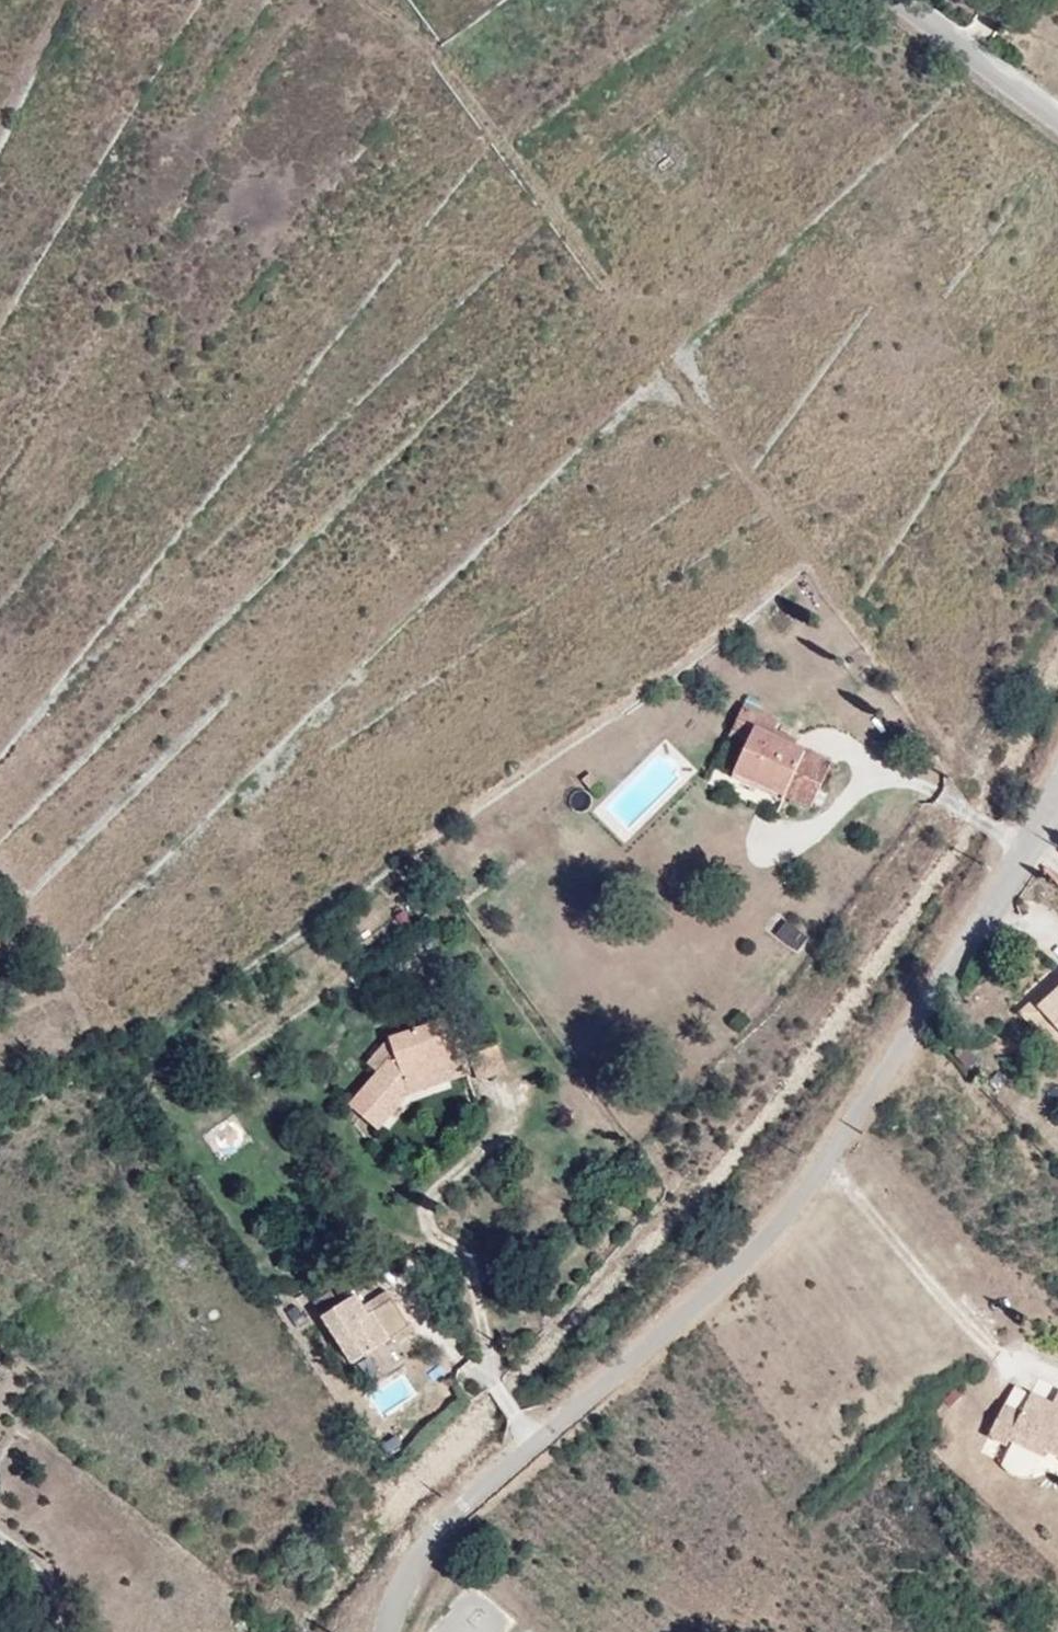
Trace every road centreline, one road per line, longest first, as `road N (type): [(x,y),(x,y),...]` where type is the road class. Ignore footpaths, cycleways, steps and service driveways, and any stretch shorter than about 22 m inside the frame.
road 1 (residential): [(390,1631),(391,1607),(425,1541),(750,1261),(911,1027),(1057,789)]
road 2 (residential): [(1057,125),(891,0)]

